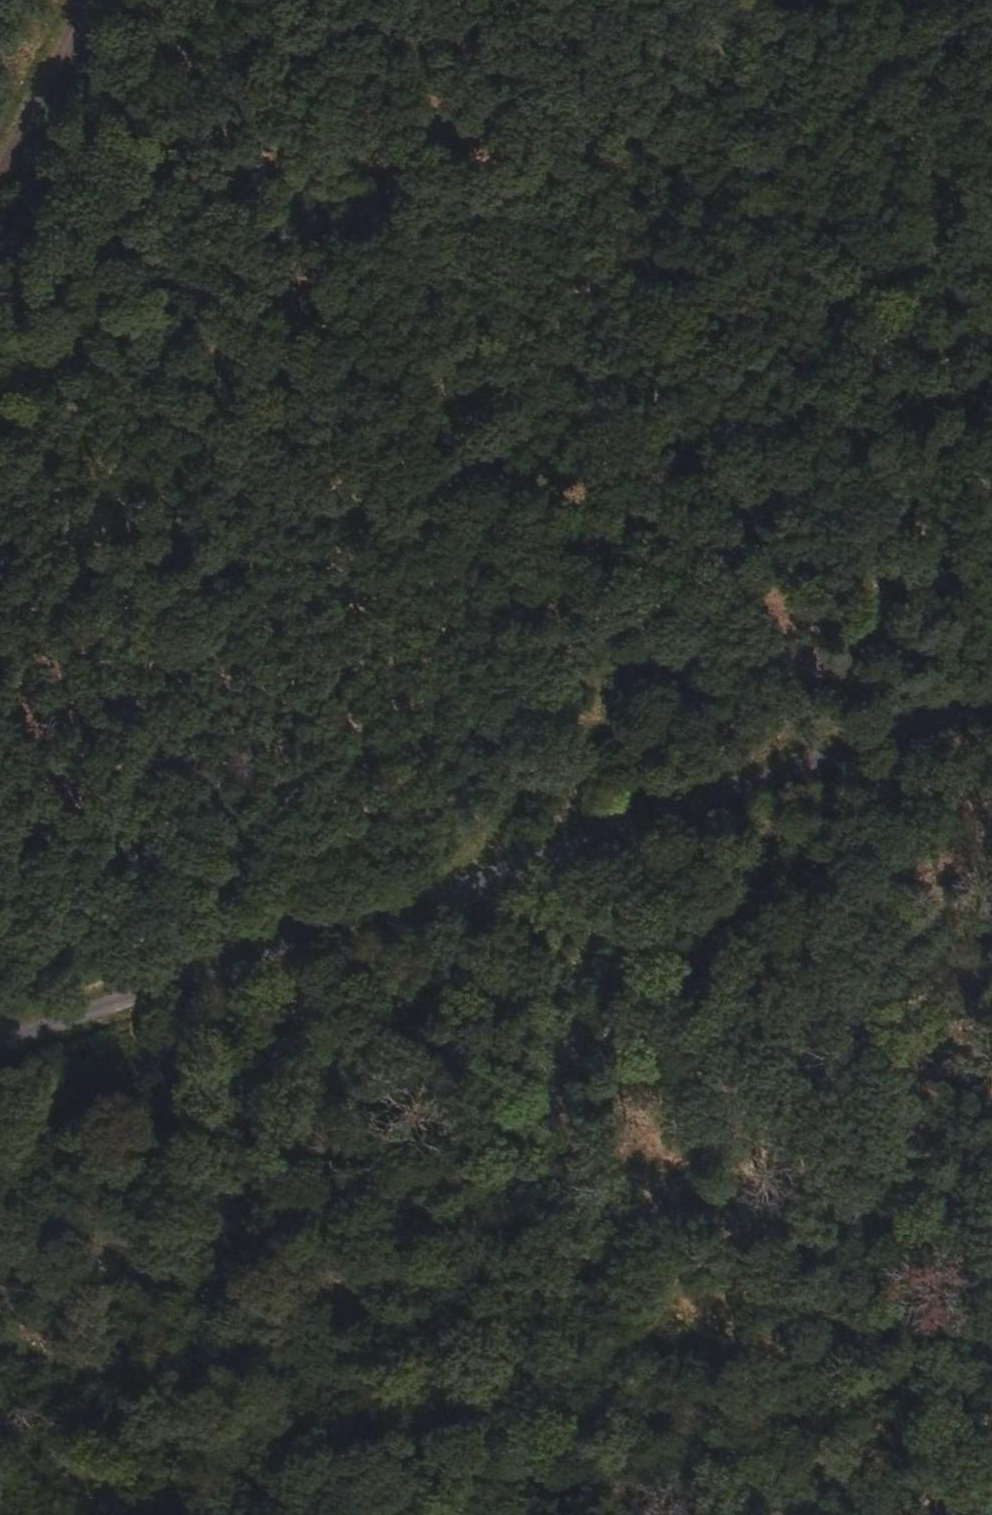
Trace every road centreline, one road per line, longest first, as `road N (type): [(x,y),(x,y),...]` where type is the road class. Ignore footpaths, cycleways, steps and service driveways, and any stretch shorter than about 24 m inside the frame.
road 1 (unclassified): [(0,1041),(991,699)]
road 2 (unclassified): [(0,161),(82,0)]

